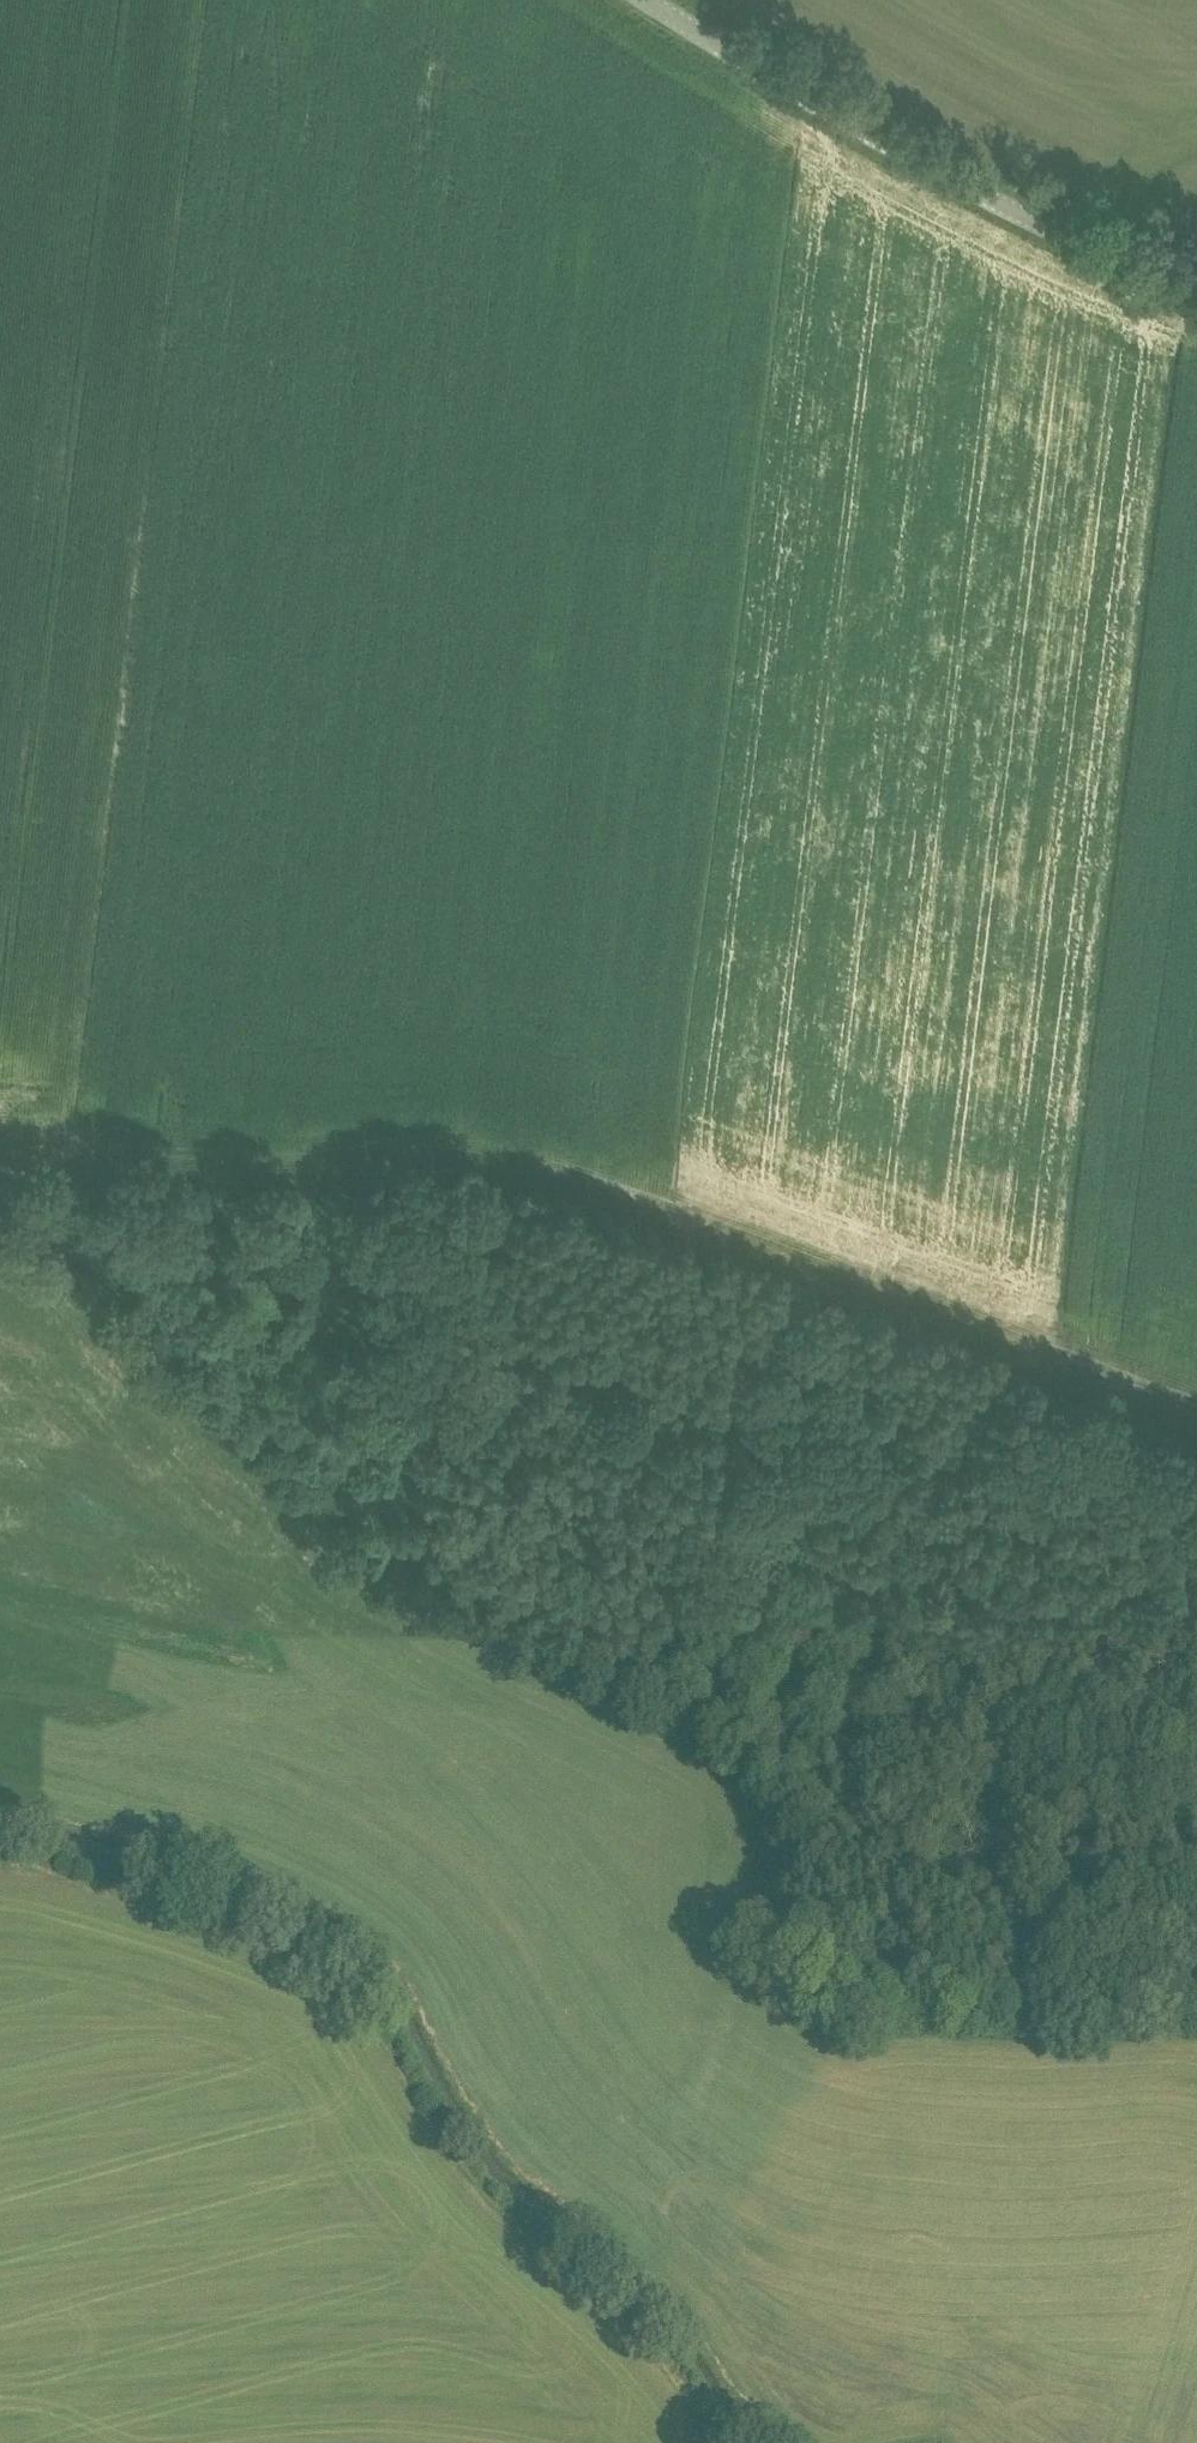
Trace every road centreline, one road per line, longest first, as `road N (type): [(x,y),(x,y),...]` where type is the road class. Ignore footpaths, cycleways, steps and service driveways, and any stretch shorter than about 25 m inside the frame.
road 1 (tertiary): [(1196,288),(952,180),(645,0)]

